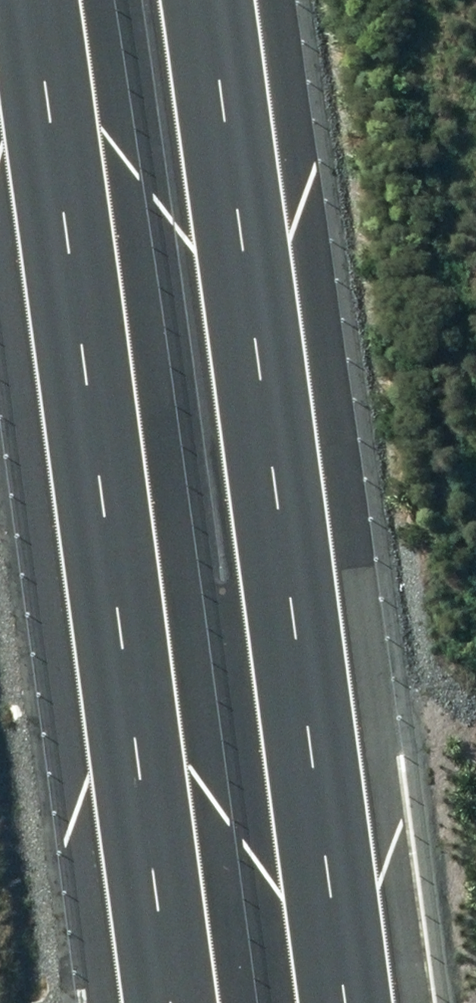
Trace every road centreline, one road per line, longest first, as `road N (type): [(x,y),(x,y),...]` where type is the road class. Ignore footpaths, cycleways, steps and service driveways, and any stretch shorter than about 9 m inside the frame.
road 1 (motorway): [(166,1002),(13,0)]
road 2 (motorway): [(216,0),(354,1002)]

